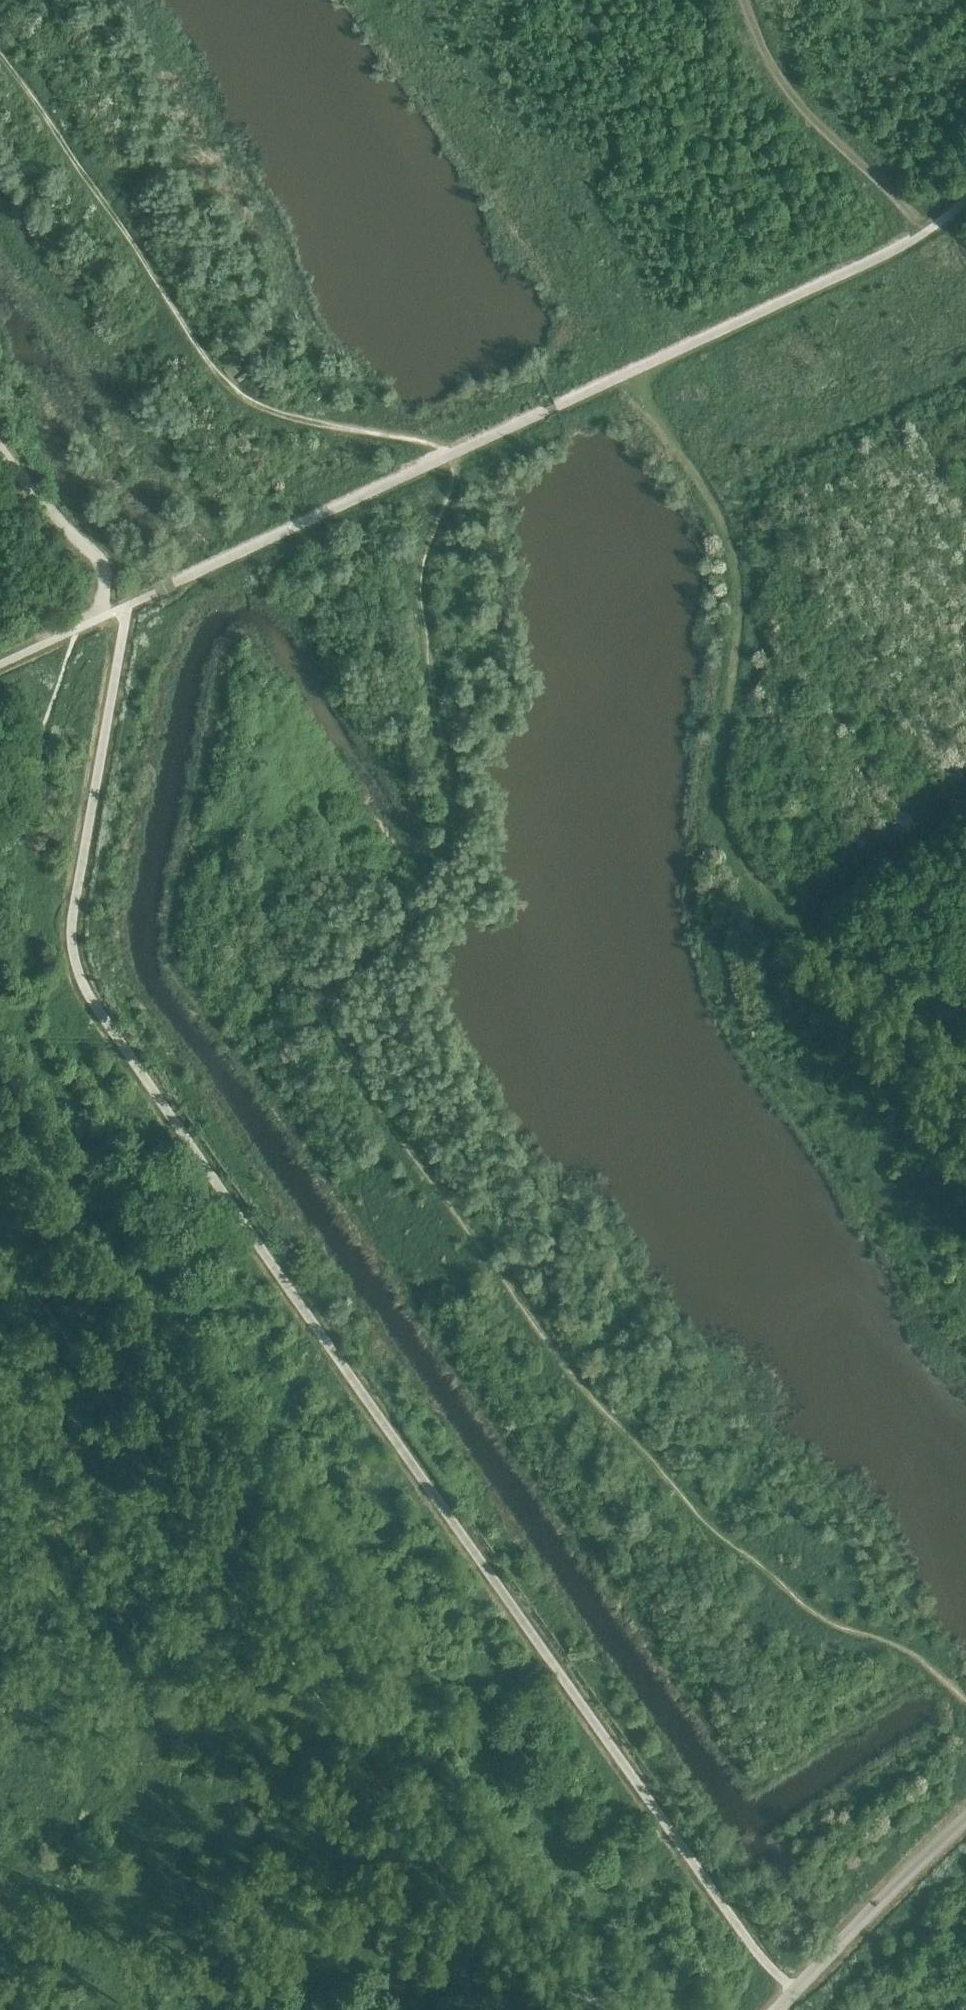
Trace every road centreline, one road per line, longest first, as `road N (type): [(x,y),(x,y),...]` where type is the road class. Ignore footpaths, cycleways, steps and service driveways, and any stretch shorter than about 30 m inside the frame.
road 1 (unclassified): [(777,2009),(965,1817)]

